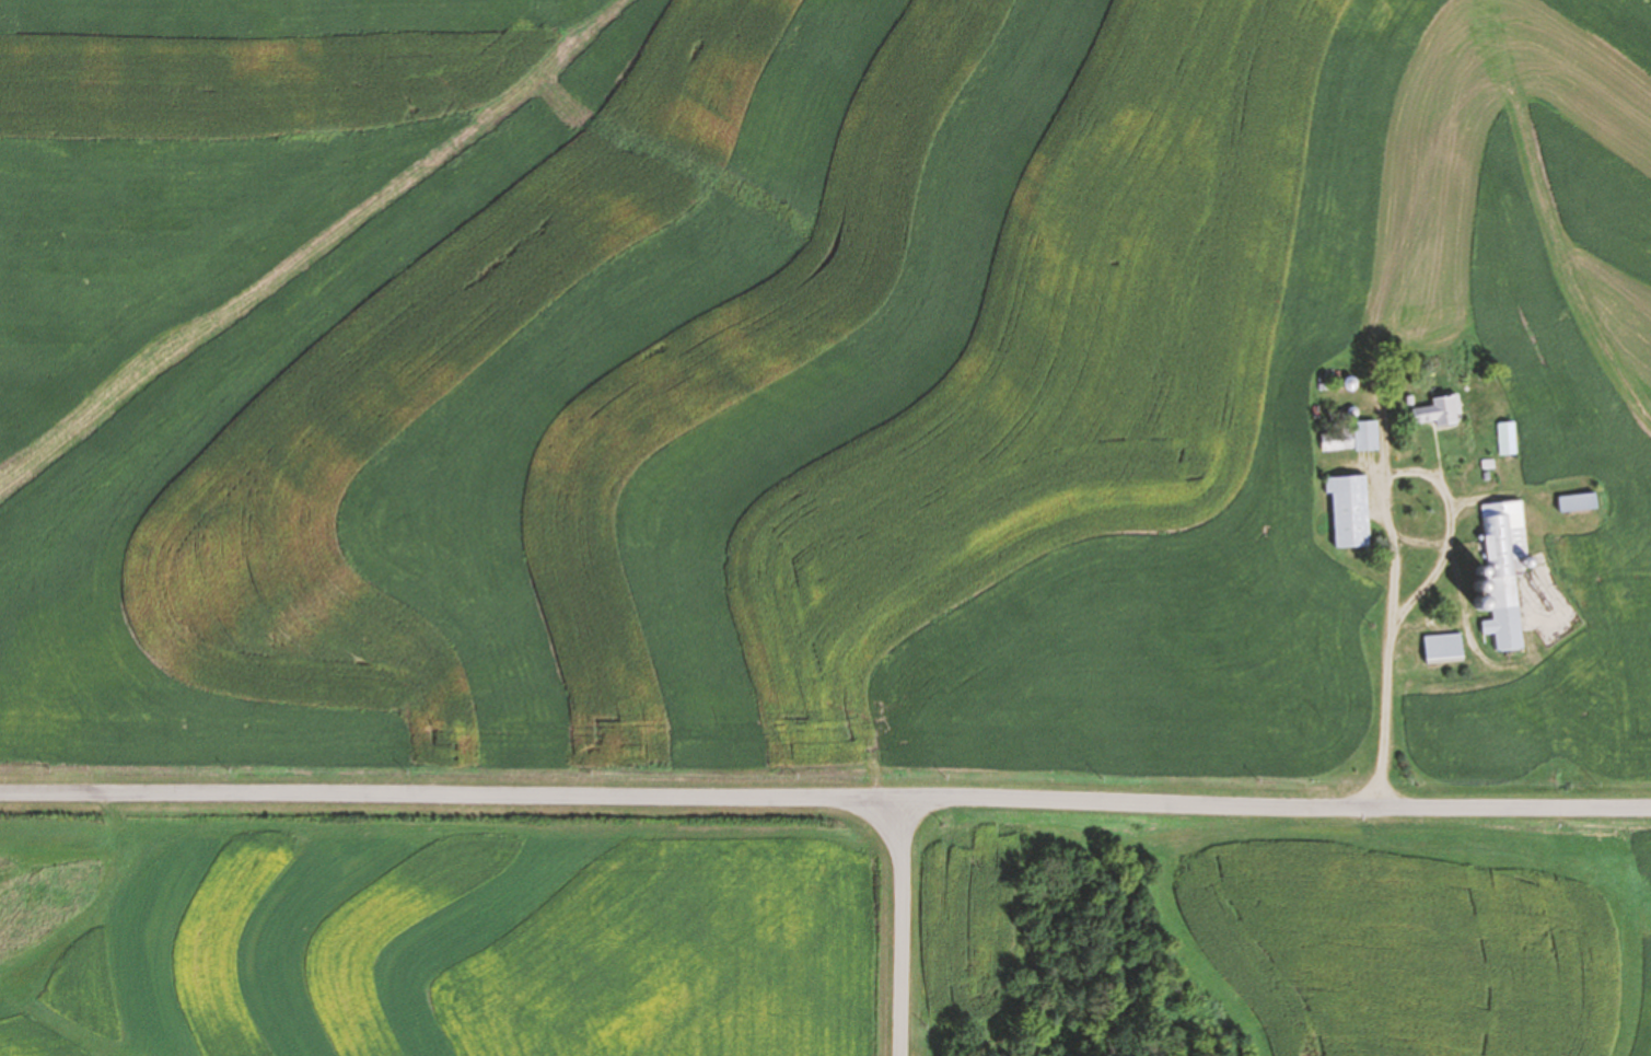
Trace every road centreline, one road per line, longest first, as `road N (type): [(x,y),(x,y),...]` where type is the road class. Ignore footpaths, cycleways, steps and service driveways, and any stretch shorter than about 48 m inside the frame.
road 1 (residential): [(0,789),(1650,808)]
road 2 (residential): [(902,1055),(906,794)]

